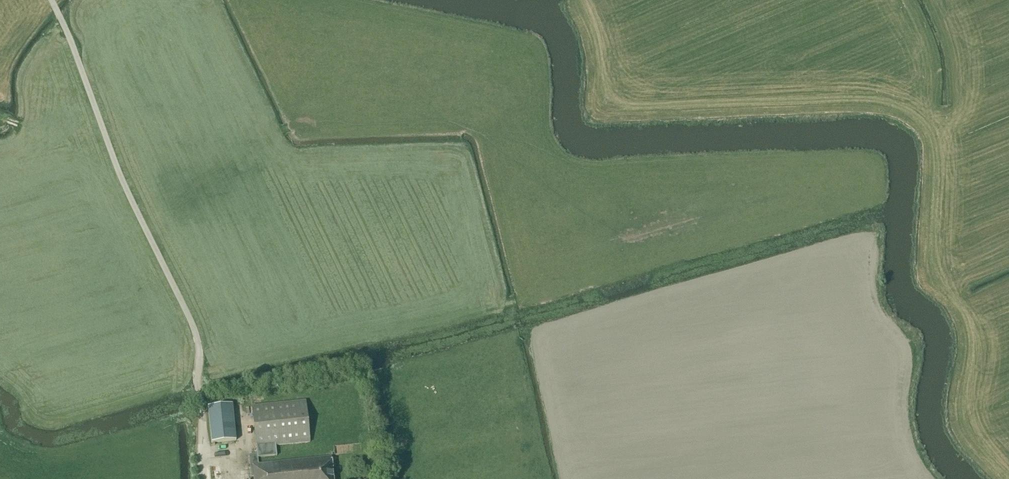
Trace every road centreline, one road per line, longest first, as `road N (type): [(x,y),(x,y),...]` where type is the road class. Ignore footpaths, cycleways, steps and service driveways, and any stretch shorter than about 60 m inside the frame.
road 1 (unclassified): [(202,478),(193,328),(134,210),(51,0)]

